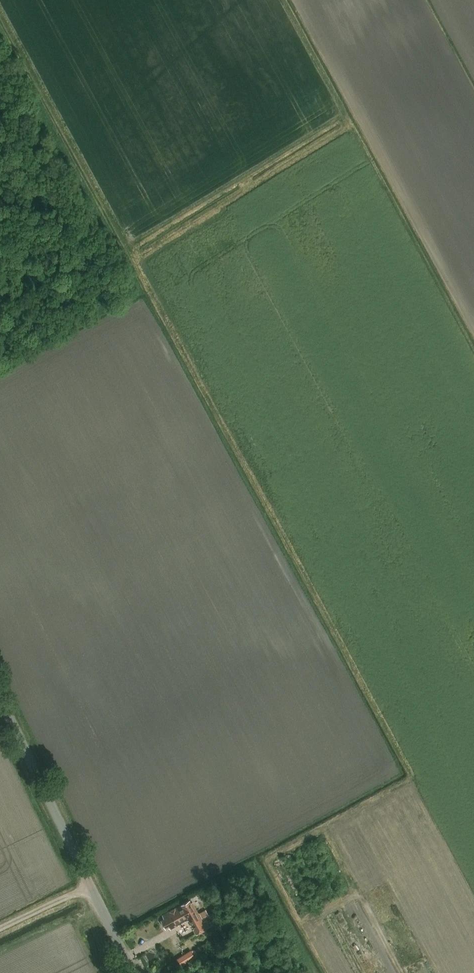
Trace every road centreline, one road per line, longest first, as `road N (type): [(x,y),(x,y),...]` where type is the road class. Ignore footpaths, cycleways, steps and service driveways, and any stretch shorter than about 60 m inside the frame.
road 1 (track): [(473,324),(299,0)]
road 2 (unclassified): [(131,972),(0,703)]

